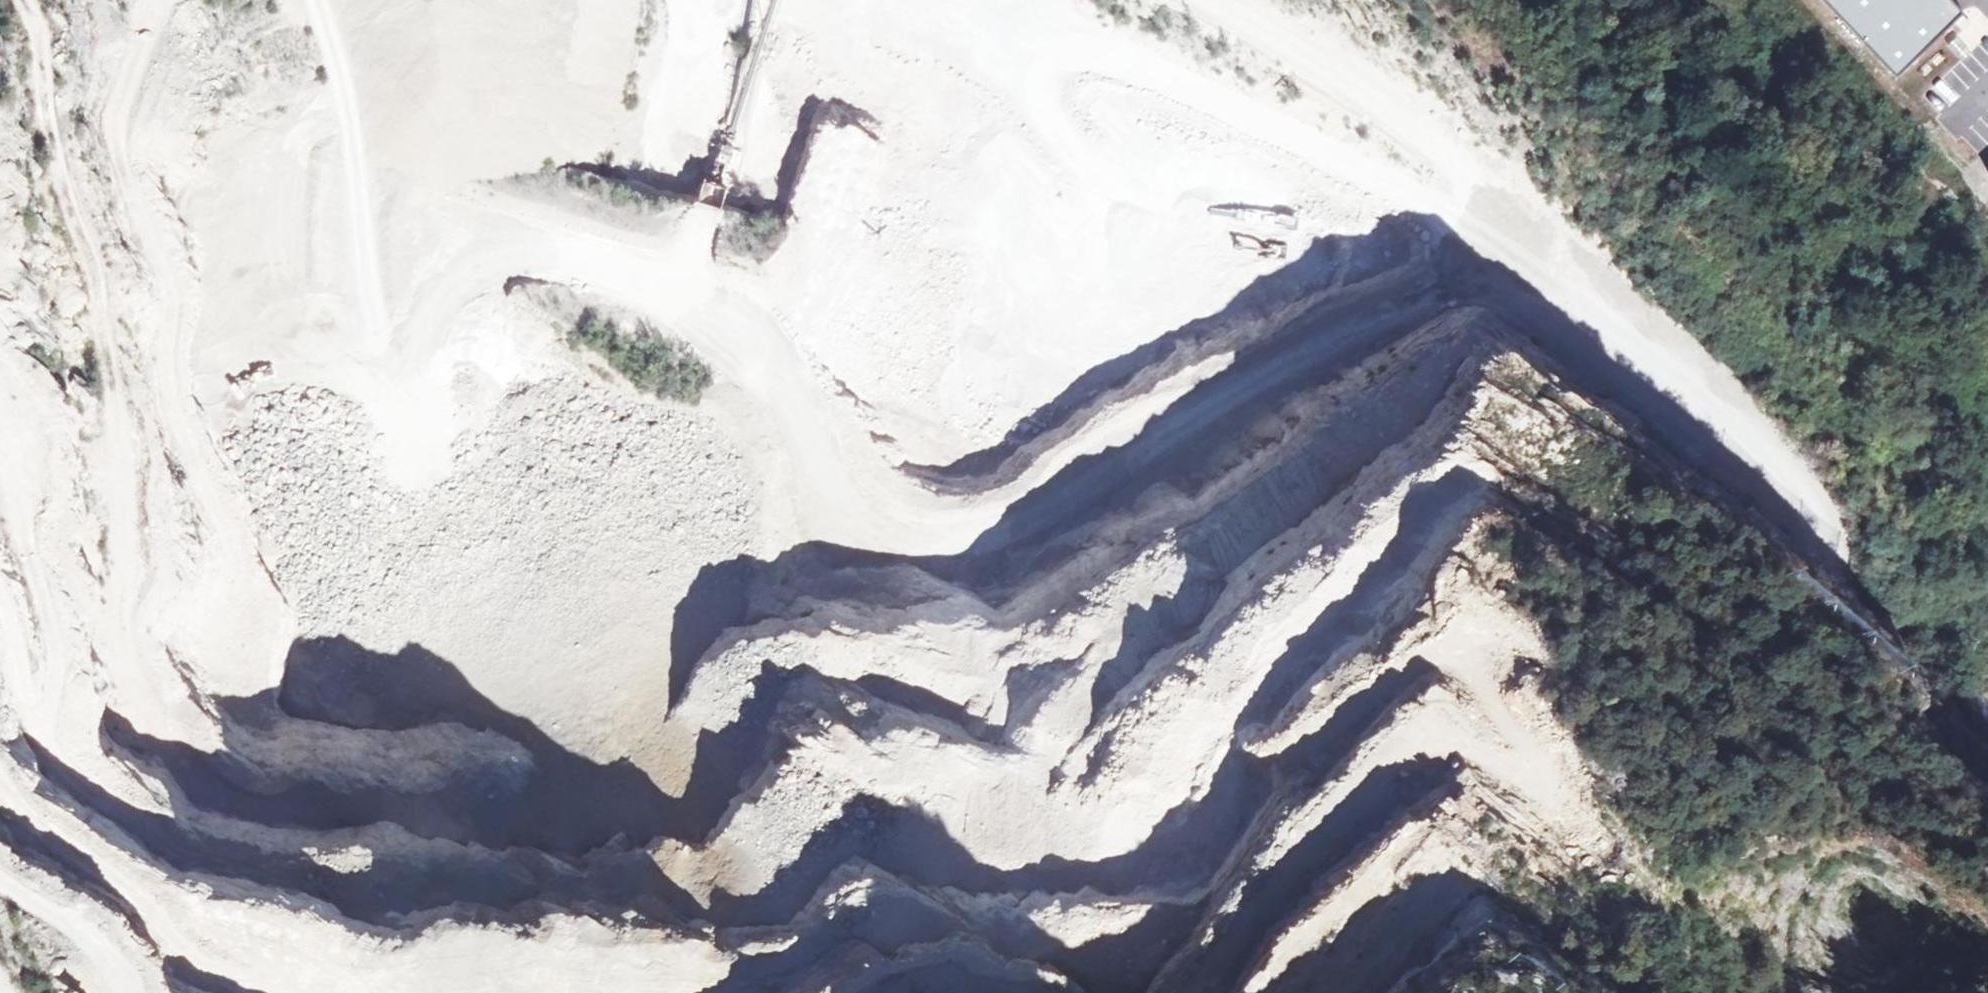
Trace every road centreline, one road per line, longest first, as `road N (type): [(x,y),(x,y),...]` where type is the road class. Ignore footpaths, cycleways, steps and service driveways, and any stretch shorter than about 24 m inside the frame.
road 1 (track): [(1211,0),(1384,102),(1483,175),(1668,350),(1815,533),(1825,623),(1875,745),(1987,841)]
road 2 (track): [(24,0),(39,33),(69,196),(106,263),(174,331),(185,324),(186,302),(136,187),(130,145),(150,76),(155,0)]
road 3 (track): [(0,614),(16,648),(46,674),(57,657),(45,598),(0,461)]

